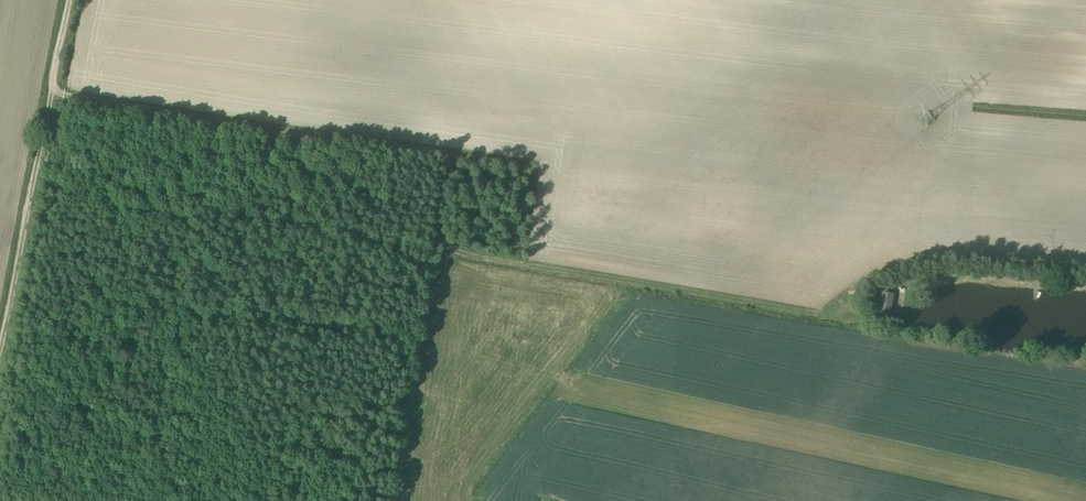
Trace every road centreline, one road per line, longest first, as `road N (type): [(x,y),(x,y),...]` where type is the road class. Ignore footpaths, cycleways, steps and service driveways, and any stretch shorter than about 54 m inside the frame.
road 1 (track): [(51,94),(435,152),(448,163),(435,228),(455,253),(815,315)]
road 2 (track): [(70,0),(0,358)]

